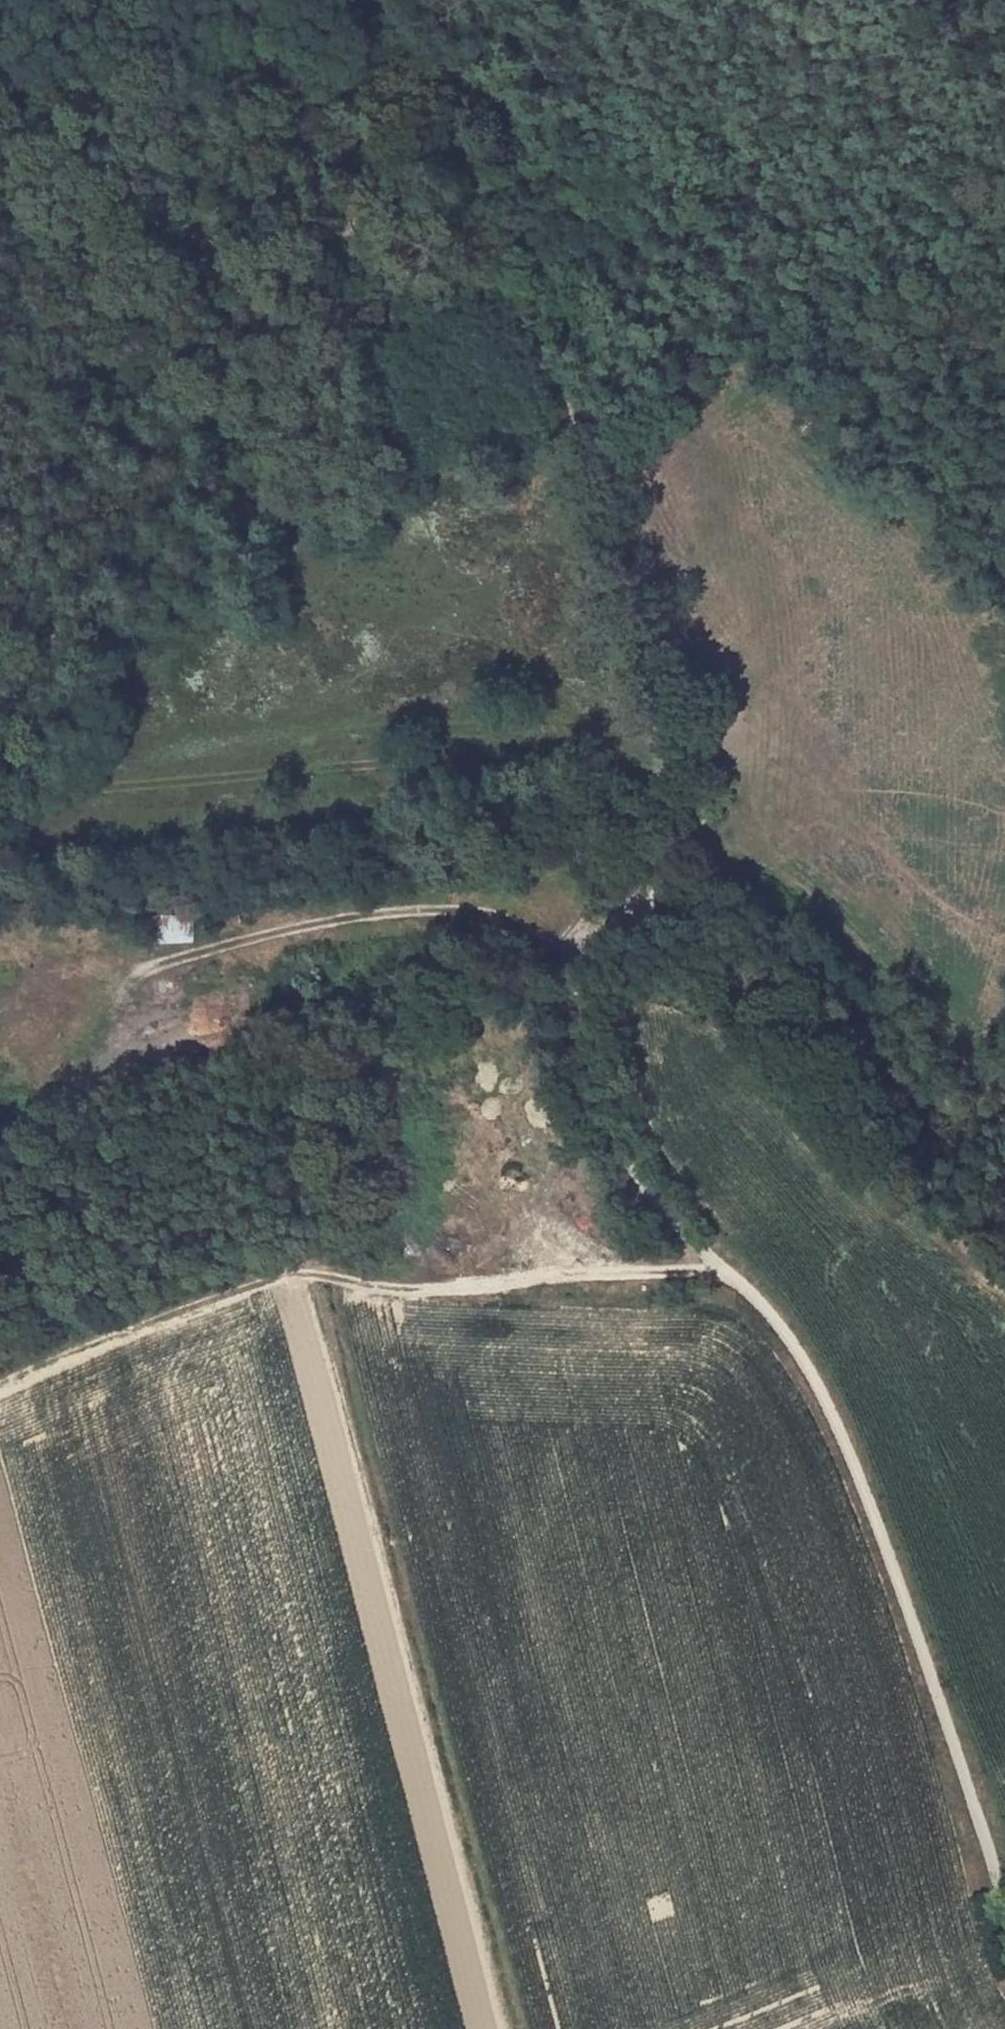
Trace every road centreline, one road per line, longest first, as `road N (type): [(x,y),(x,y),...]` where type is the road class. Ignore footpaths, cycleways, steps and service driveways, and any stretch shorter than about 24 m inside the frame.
road 1 (unclassified): [(1004,1910),(871,1511),(820,1396),(773,1317),(704,1254),(551,1082),(555,1012),(598,945),(658,879)]
road 2 (track): [(721,1271),(515,1291),(281,1277),(159,1316),(0,1385)]

